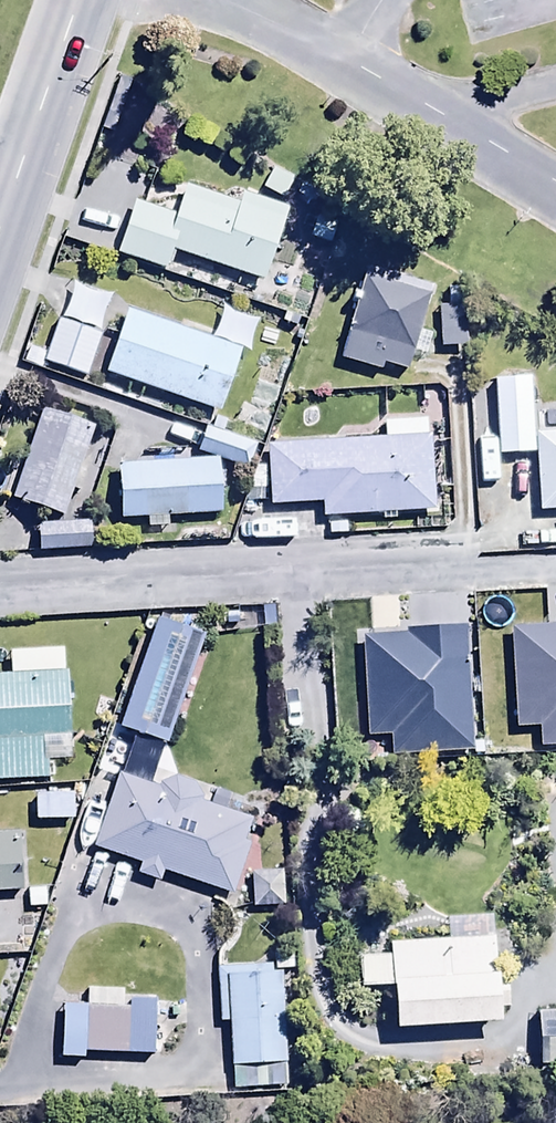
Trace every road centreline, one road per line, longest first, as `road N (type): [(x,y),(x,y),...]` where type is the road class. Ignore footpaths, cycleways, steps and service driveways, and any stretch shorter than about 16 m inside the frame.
road 1 (tertiary): [(79,0),(0,227)]

